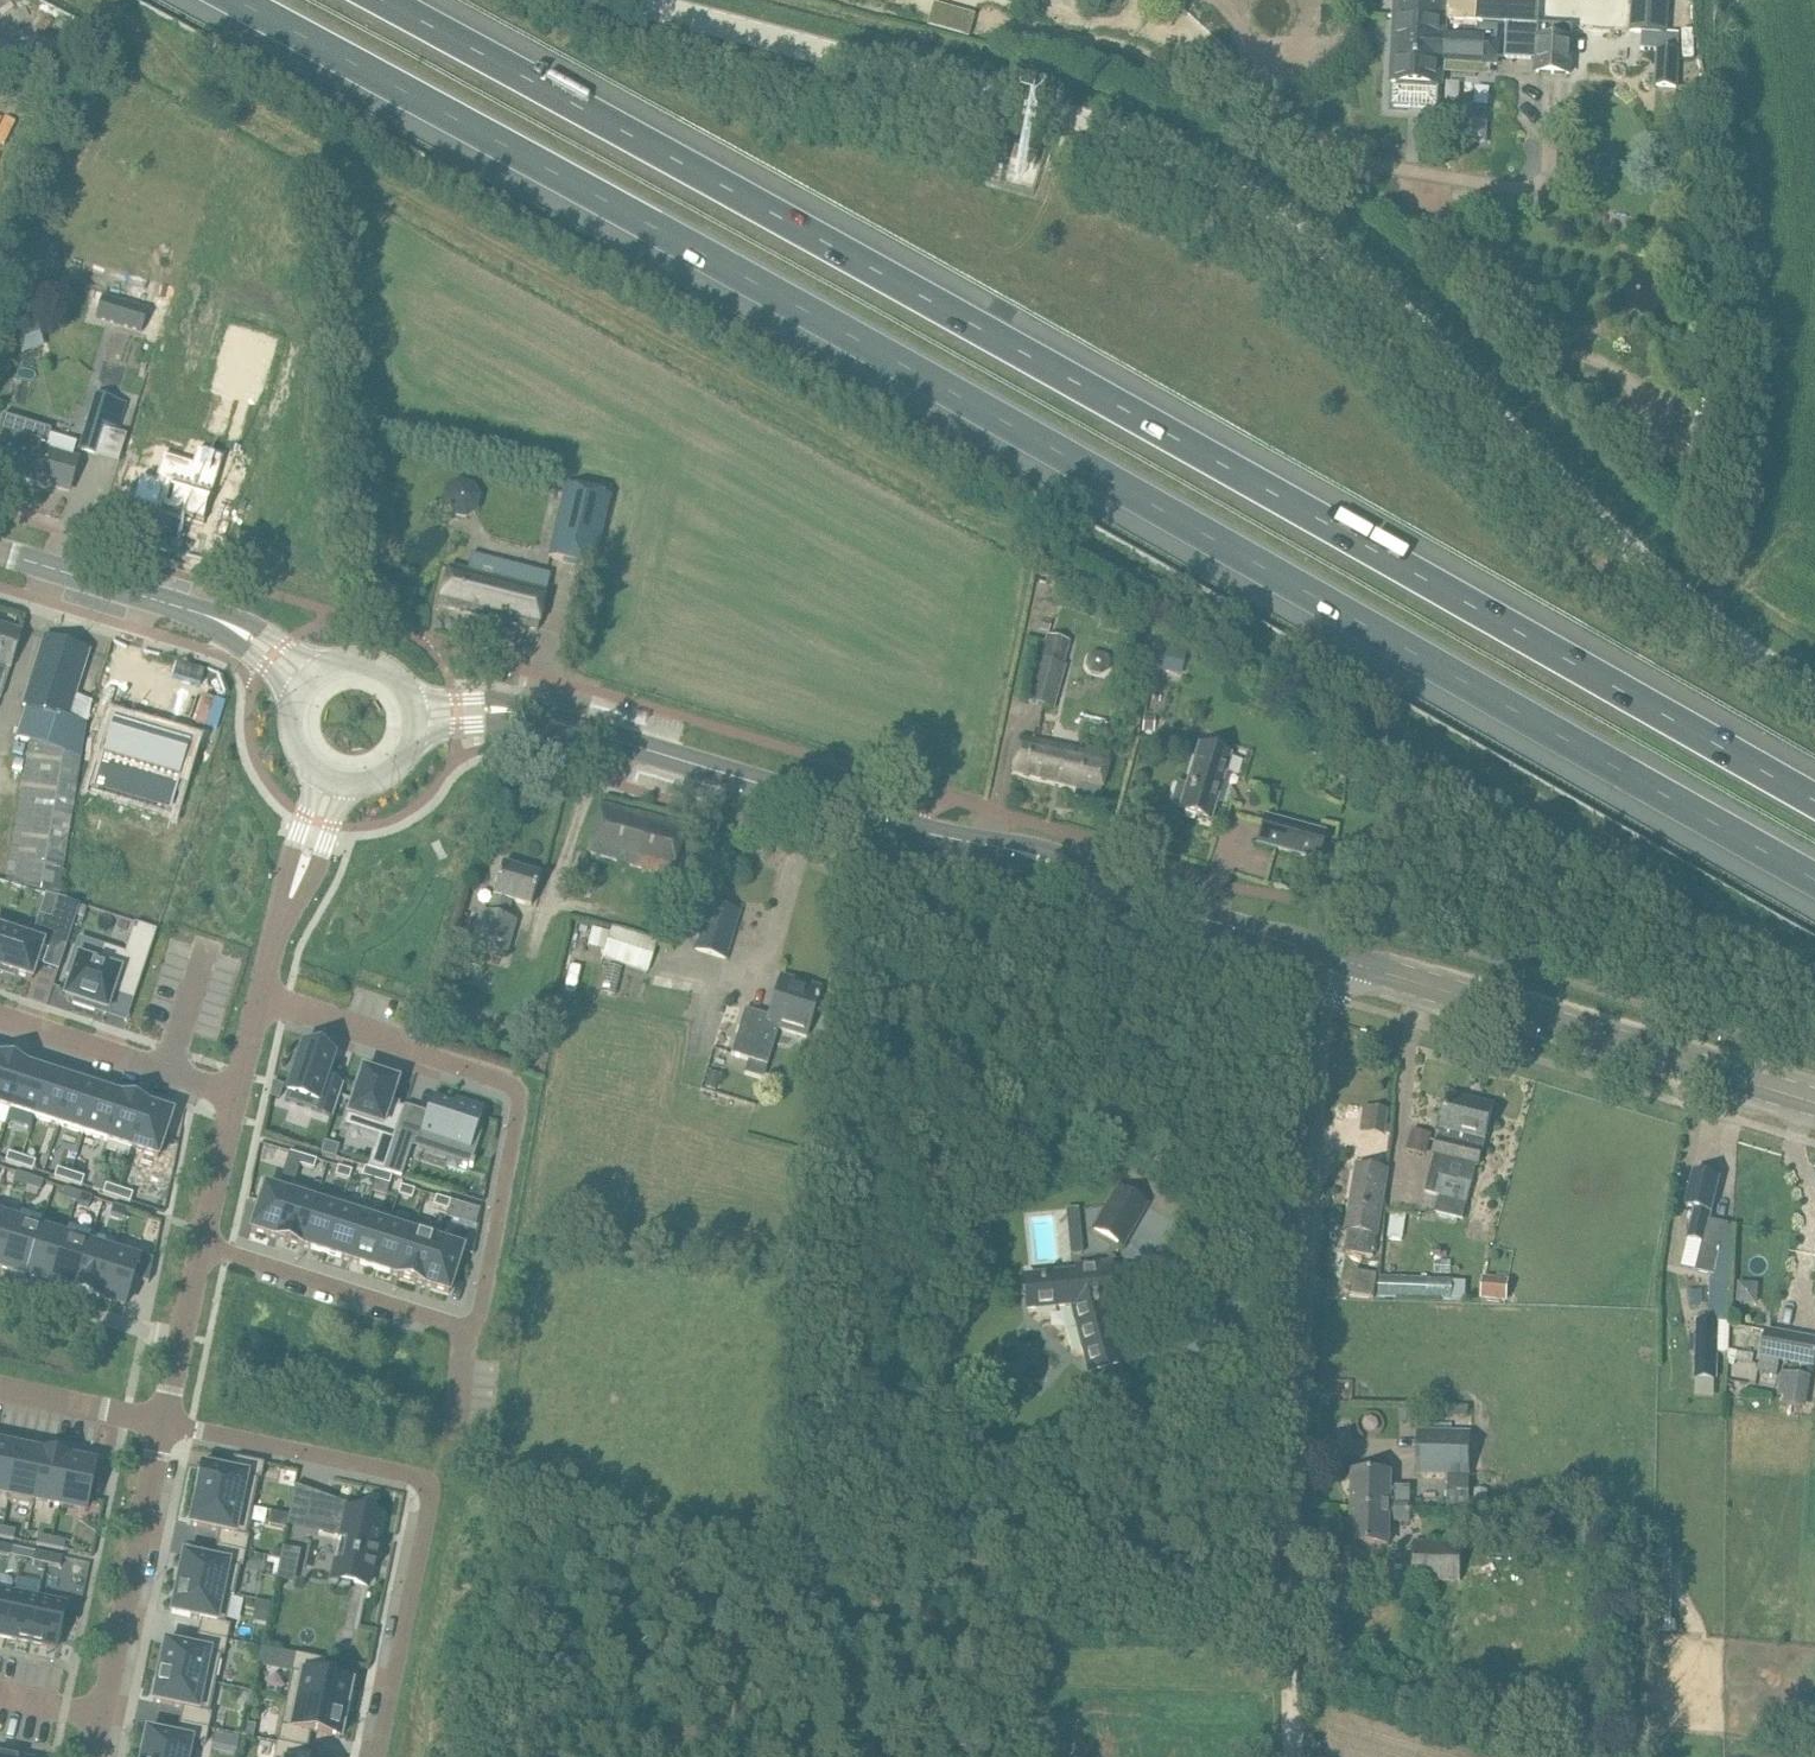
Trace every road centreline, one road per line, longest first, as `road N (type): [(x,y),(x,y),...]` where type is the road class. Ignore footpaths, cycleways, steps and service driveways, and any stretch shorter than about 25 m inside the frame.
road 1 (motorway): [(234,0),(838,329),(1814,881)]
road 2 (motorway): [(1814,799),(873,266),(380,0)]
road 3 (unclassified): [(1814,692),(1734,638),(1602,528),(1346,264),(1231,185),(1148,144),(1063,117),(616,0)]
road 4 (unclassified): [(1301,1756),(1292,1711),(1292,1575),(1306,1003),(1335,956)]
road 5 (residential): [(204,1249),(462,1323),(478,1320),(517,1110),(512,1094),(501,1082),(264,999)]
road 6 (residential): [(374,1756),(425,1490),(163,1425)]
road 7 (tertiary): [(998,847),(574,725),(507,717)]
road 8 (tertiary): [(1335,956),(1814,1100)]
road 9 (residential): [(102,1717),(163,1425)]
road 10 (residential): [(241,1097),(0,1022)]
road 11 (tertiary): [(212,620),(0,552)]
road 12 (residential): [(163,1425),(204,1249)]
road 13 (tertiary): [(998,847),(1113,907),(1160,907)]
road 14 (tertiary): [(1160,907),(1080,862),(998,847)]
road 15 (residential): [(0,1391),(163,1425)]
road 16 (residential): [(317,765),(283,884),(285,921)]
road 17 (residential): [(285,921),(325,859),(350,779)]
road 18 (residential): [(204,1249),(241,1097)]
road 19 (tertiary): [(328,673),(287,638),(212,620)]
road 20 (tertiary): [(212,620),(269,659),(304,698)]

